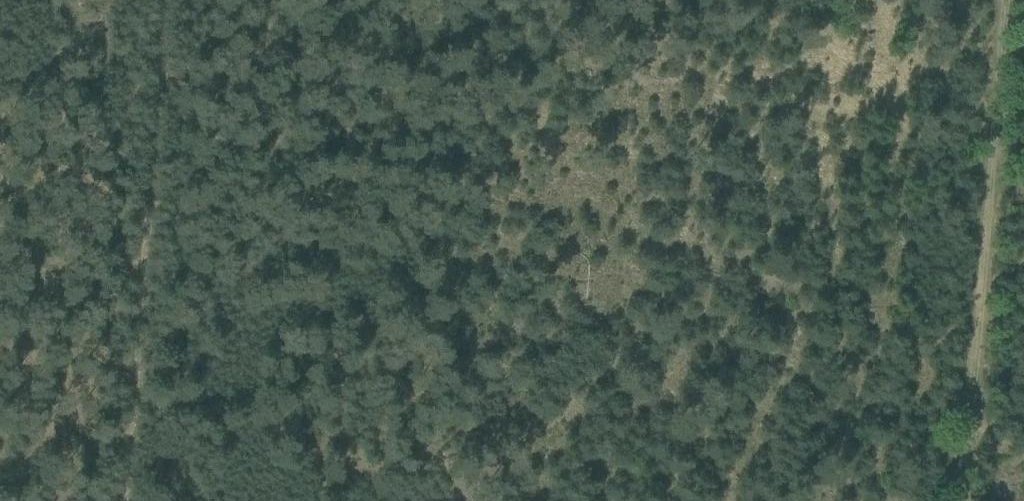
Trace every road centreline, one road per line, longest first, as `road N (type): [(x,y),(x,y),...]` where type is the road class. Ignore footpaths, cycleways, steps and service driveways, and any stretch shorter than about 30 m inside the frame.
road 1 (track): [(1002,0),(950,500)]
road 2 (track): [(121,500),(163,0)]

